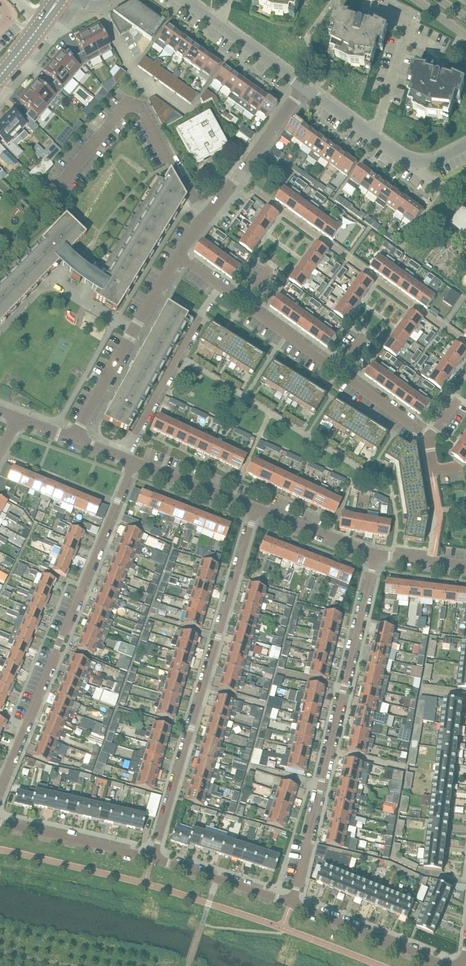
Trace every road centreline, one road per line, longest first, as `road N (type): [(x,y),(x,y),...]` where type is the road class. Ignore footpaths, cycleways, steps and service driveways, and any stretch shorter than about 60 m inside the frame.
road 1 (residential): [(153,858),(256,508)]
road 2 (residential): [(293,902),(374,553)]
road 3 (residential): [(0,788),(134,461)]
road 4 (residential): [(74,439),(178,255)]
road 5 (residential): [(178,255),(304,87)]
road 6 (residential): [(465,144),(440,159),(405,159),(304,87)]
road 7 (unclassified): [(451,965),(293,902)]
road 8 (unclassified): [(153,858),(0,822)]
road 9 (residential): [(304,87),(182,0)]
road 10 (unclassified): [(293,902),(153,858)]
road 11 (residential): [(134,461),(256,508)]
road 12 (residential): [(256,508),(374,553)]

